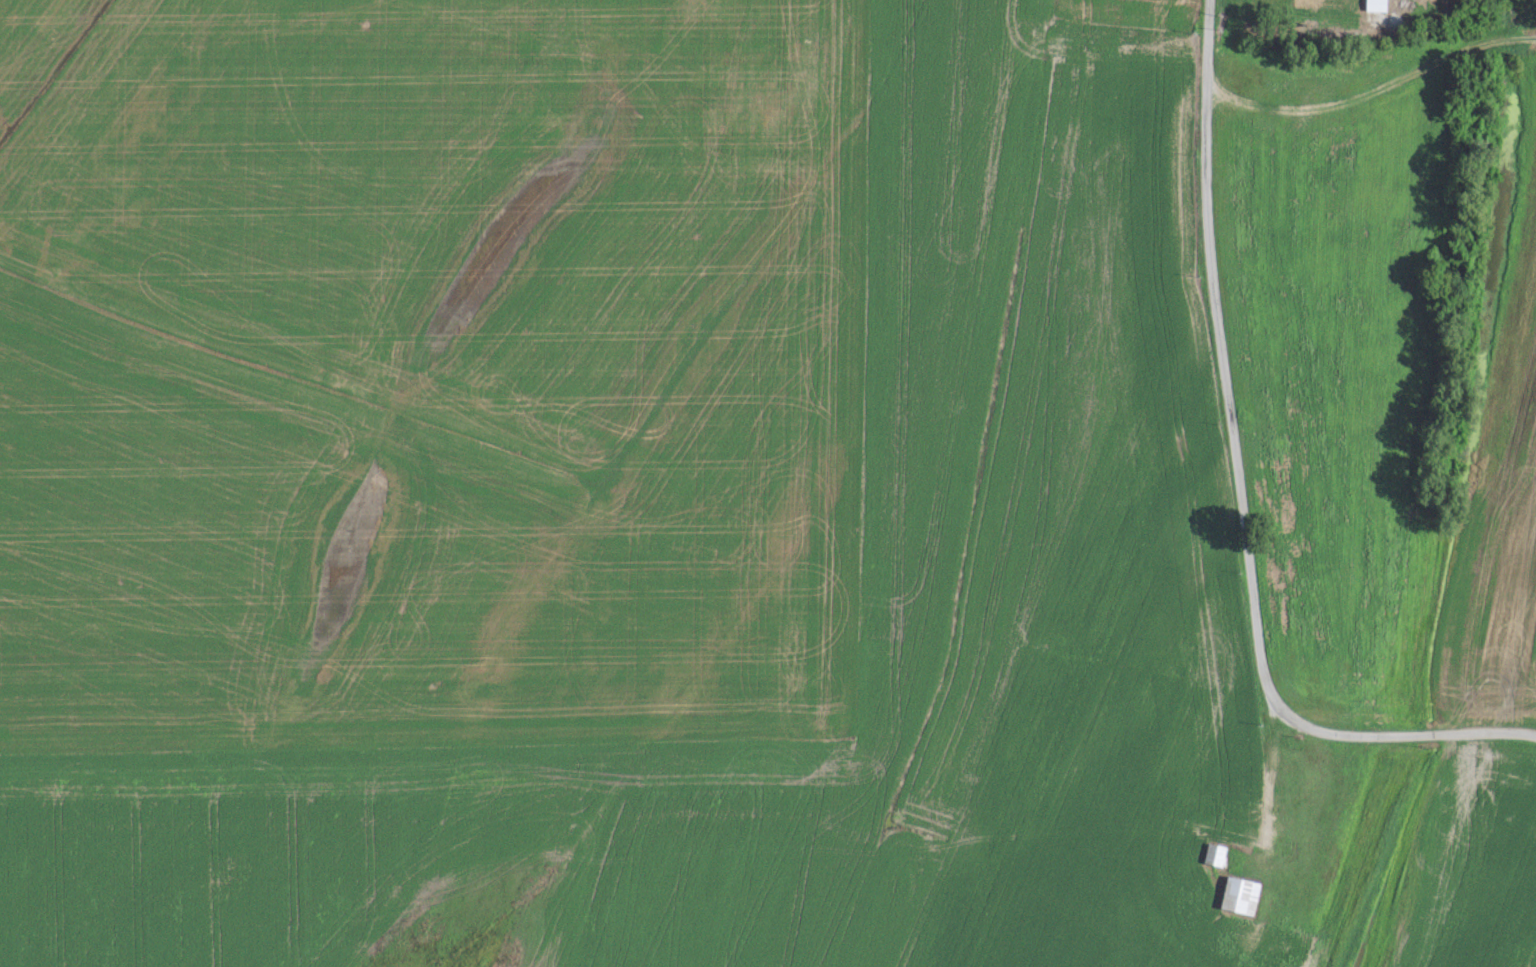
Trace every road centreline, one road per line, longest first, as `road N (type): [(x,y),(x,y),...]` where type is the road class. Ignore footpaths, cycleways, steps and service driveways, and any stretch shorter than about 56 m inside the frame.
road 1 (residential): [(1206,0),(1207,239),(1263,678),(1291,716),(1331,732),(1535,736)]

